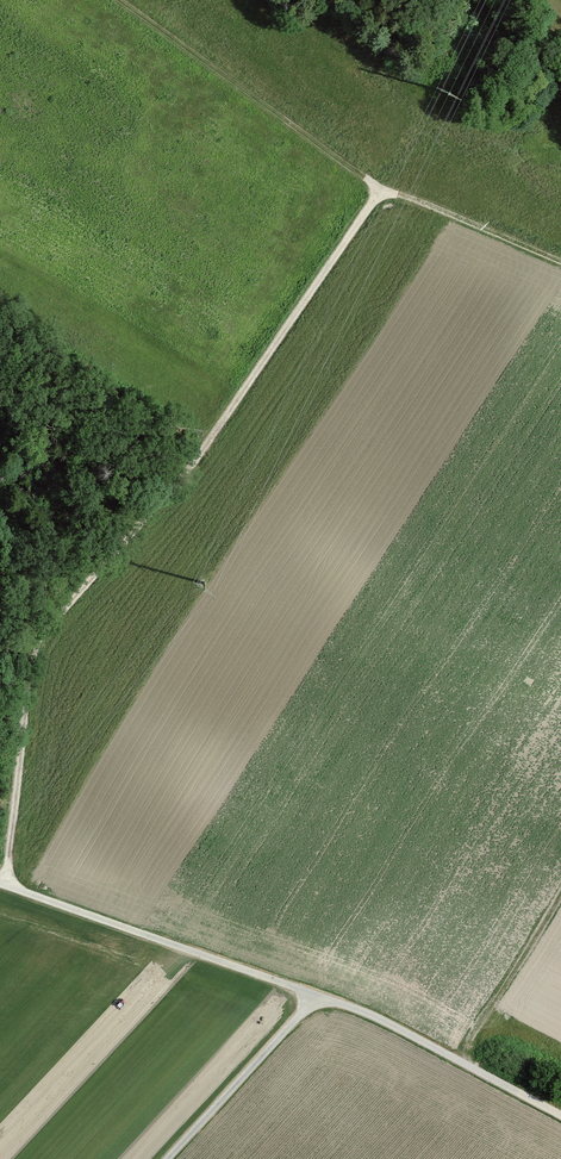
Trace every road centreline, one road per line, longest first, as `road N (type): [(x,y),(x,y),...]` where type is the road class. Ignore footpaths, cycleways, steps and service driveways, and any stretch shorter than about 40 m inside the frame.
road 1 (track): [(381,189),(200,450),(46,634),(34,664),(6,884)]
road 2 (track): [(560,1116),(425,1039),(320,994),(164,1158)]
road 3 (track): [(320,994),(0,882)]
road 4 (track): [(381,189),(121,0)]
road 5 (track): [(381,189),(560,264)]

